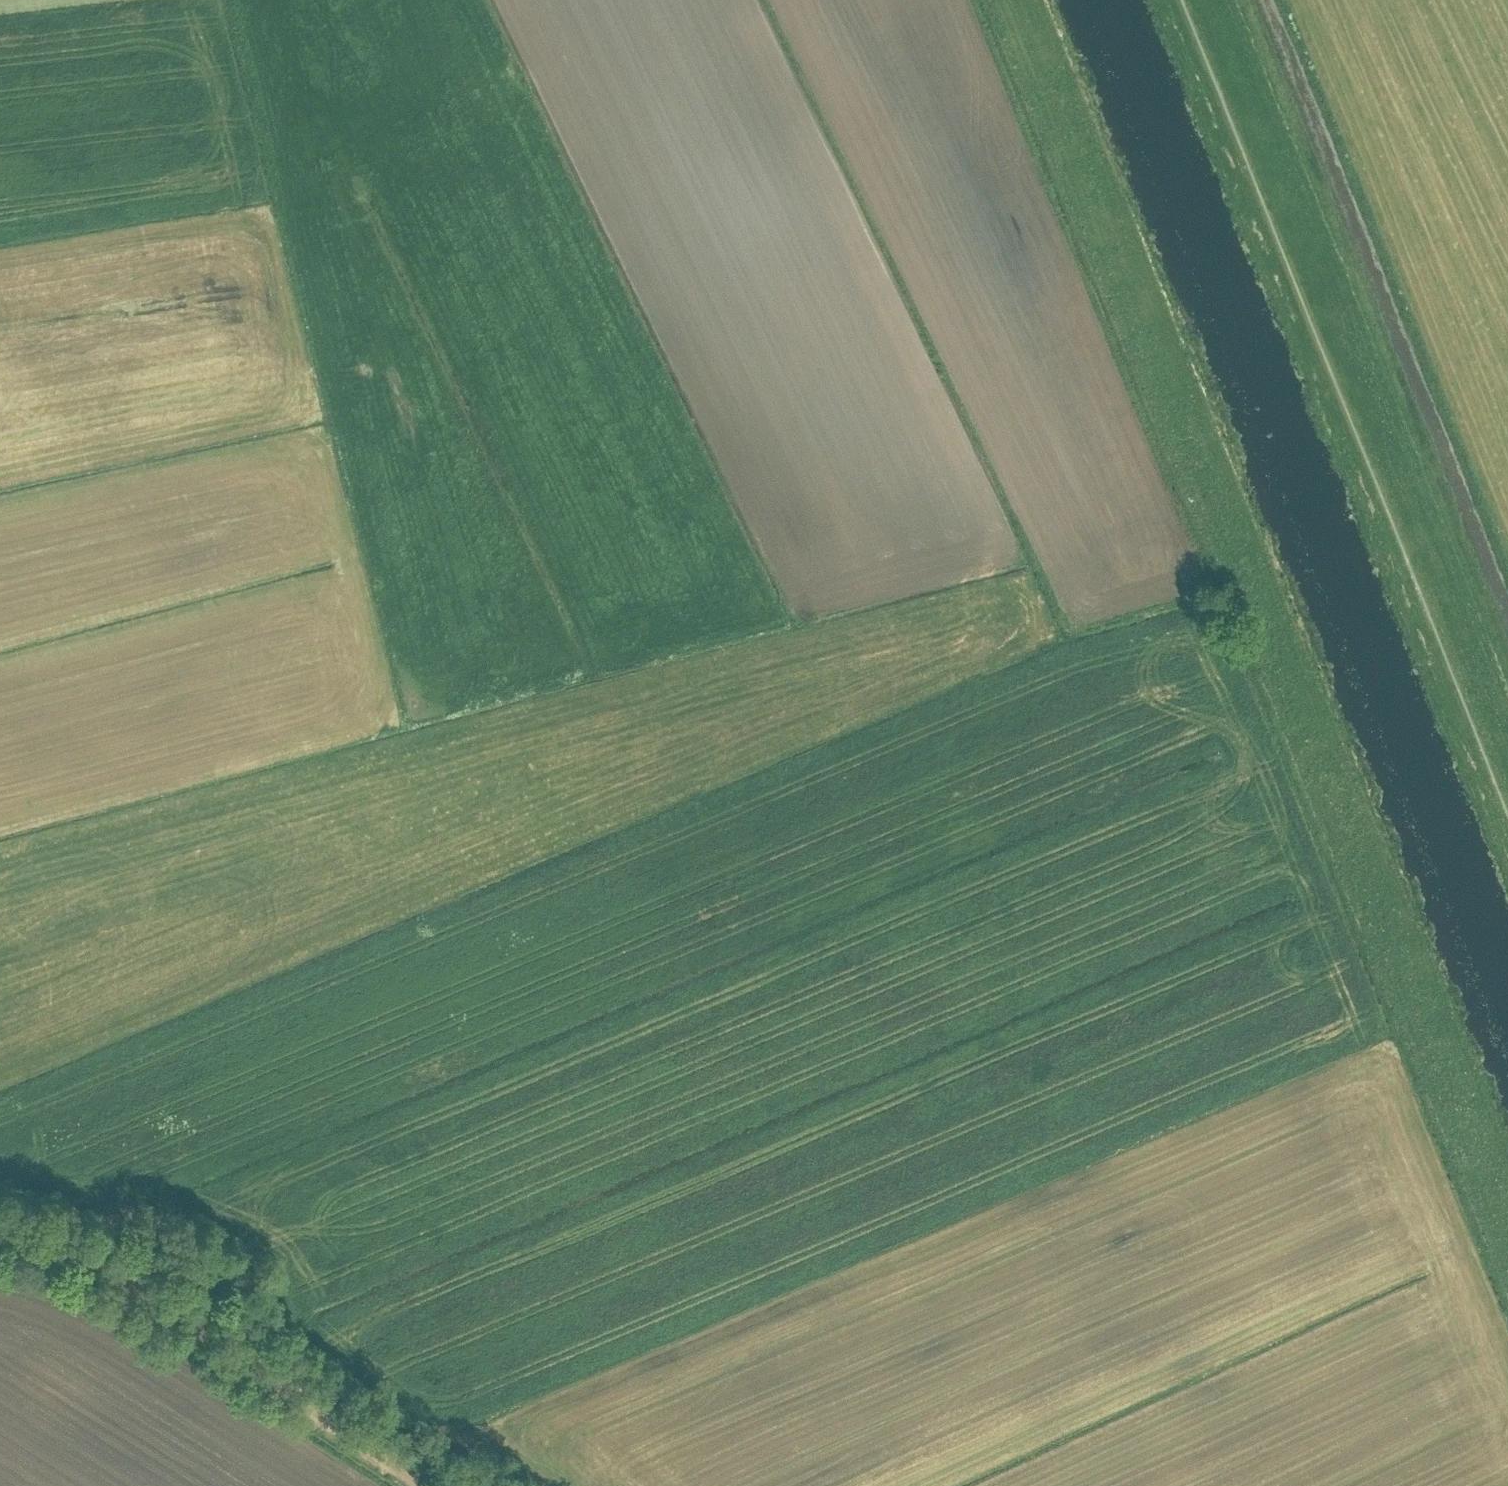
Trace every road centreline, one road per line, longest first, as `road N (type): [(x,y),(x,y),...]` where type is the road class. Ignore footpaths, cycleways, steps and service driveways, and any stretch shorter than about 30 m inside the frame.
road 1 (track): [(0,1230),(71,1254),(148,1295),(430,1485)]

